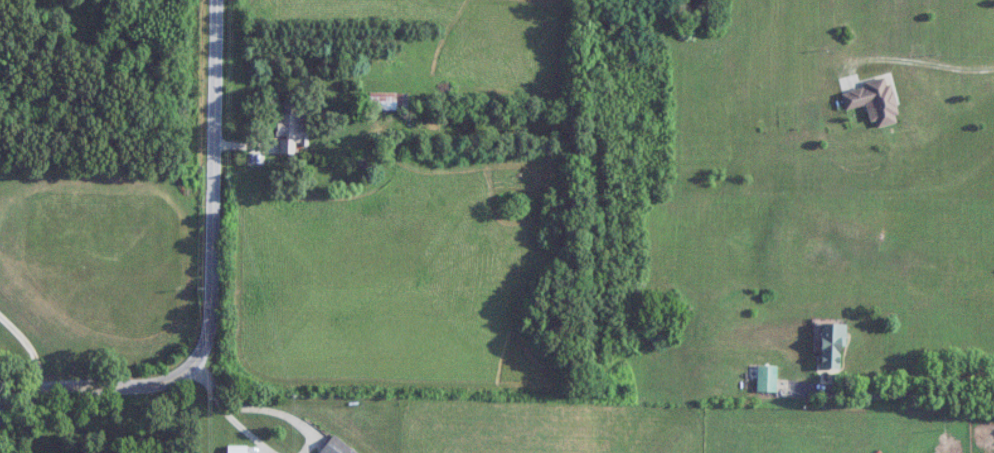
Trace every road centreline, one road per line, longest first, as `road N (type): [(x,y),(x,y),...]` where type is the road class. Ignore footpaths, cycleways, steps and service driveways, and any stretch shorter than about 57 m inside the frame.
road 1 (residential): [(218,0),(209,353),(193,367),(137,380),(46,374),(0,402)]

